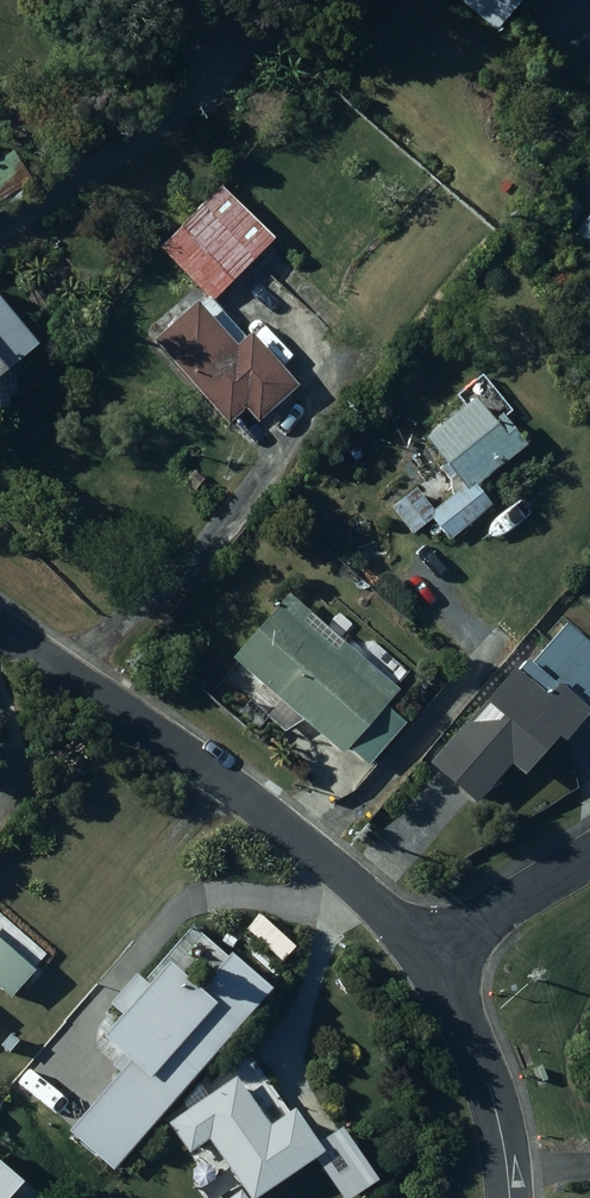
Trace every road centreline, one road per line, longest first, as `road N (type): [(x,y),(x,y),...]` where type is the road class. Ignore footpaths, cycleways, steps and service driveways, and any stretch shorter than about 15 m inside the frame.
road 1 (residential): [(431,967),(397,925),(256,806),(0,624)]
road 2 (residential): [(510,1197),(488,1086),(461,1015),(431,967)]
road 3 (residential): [(431,967),(511,901),(589,855)]

